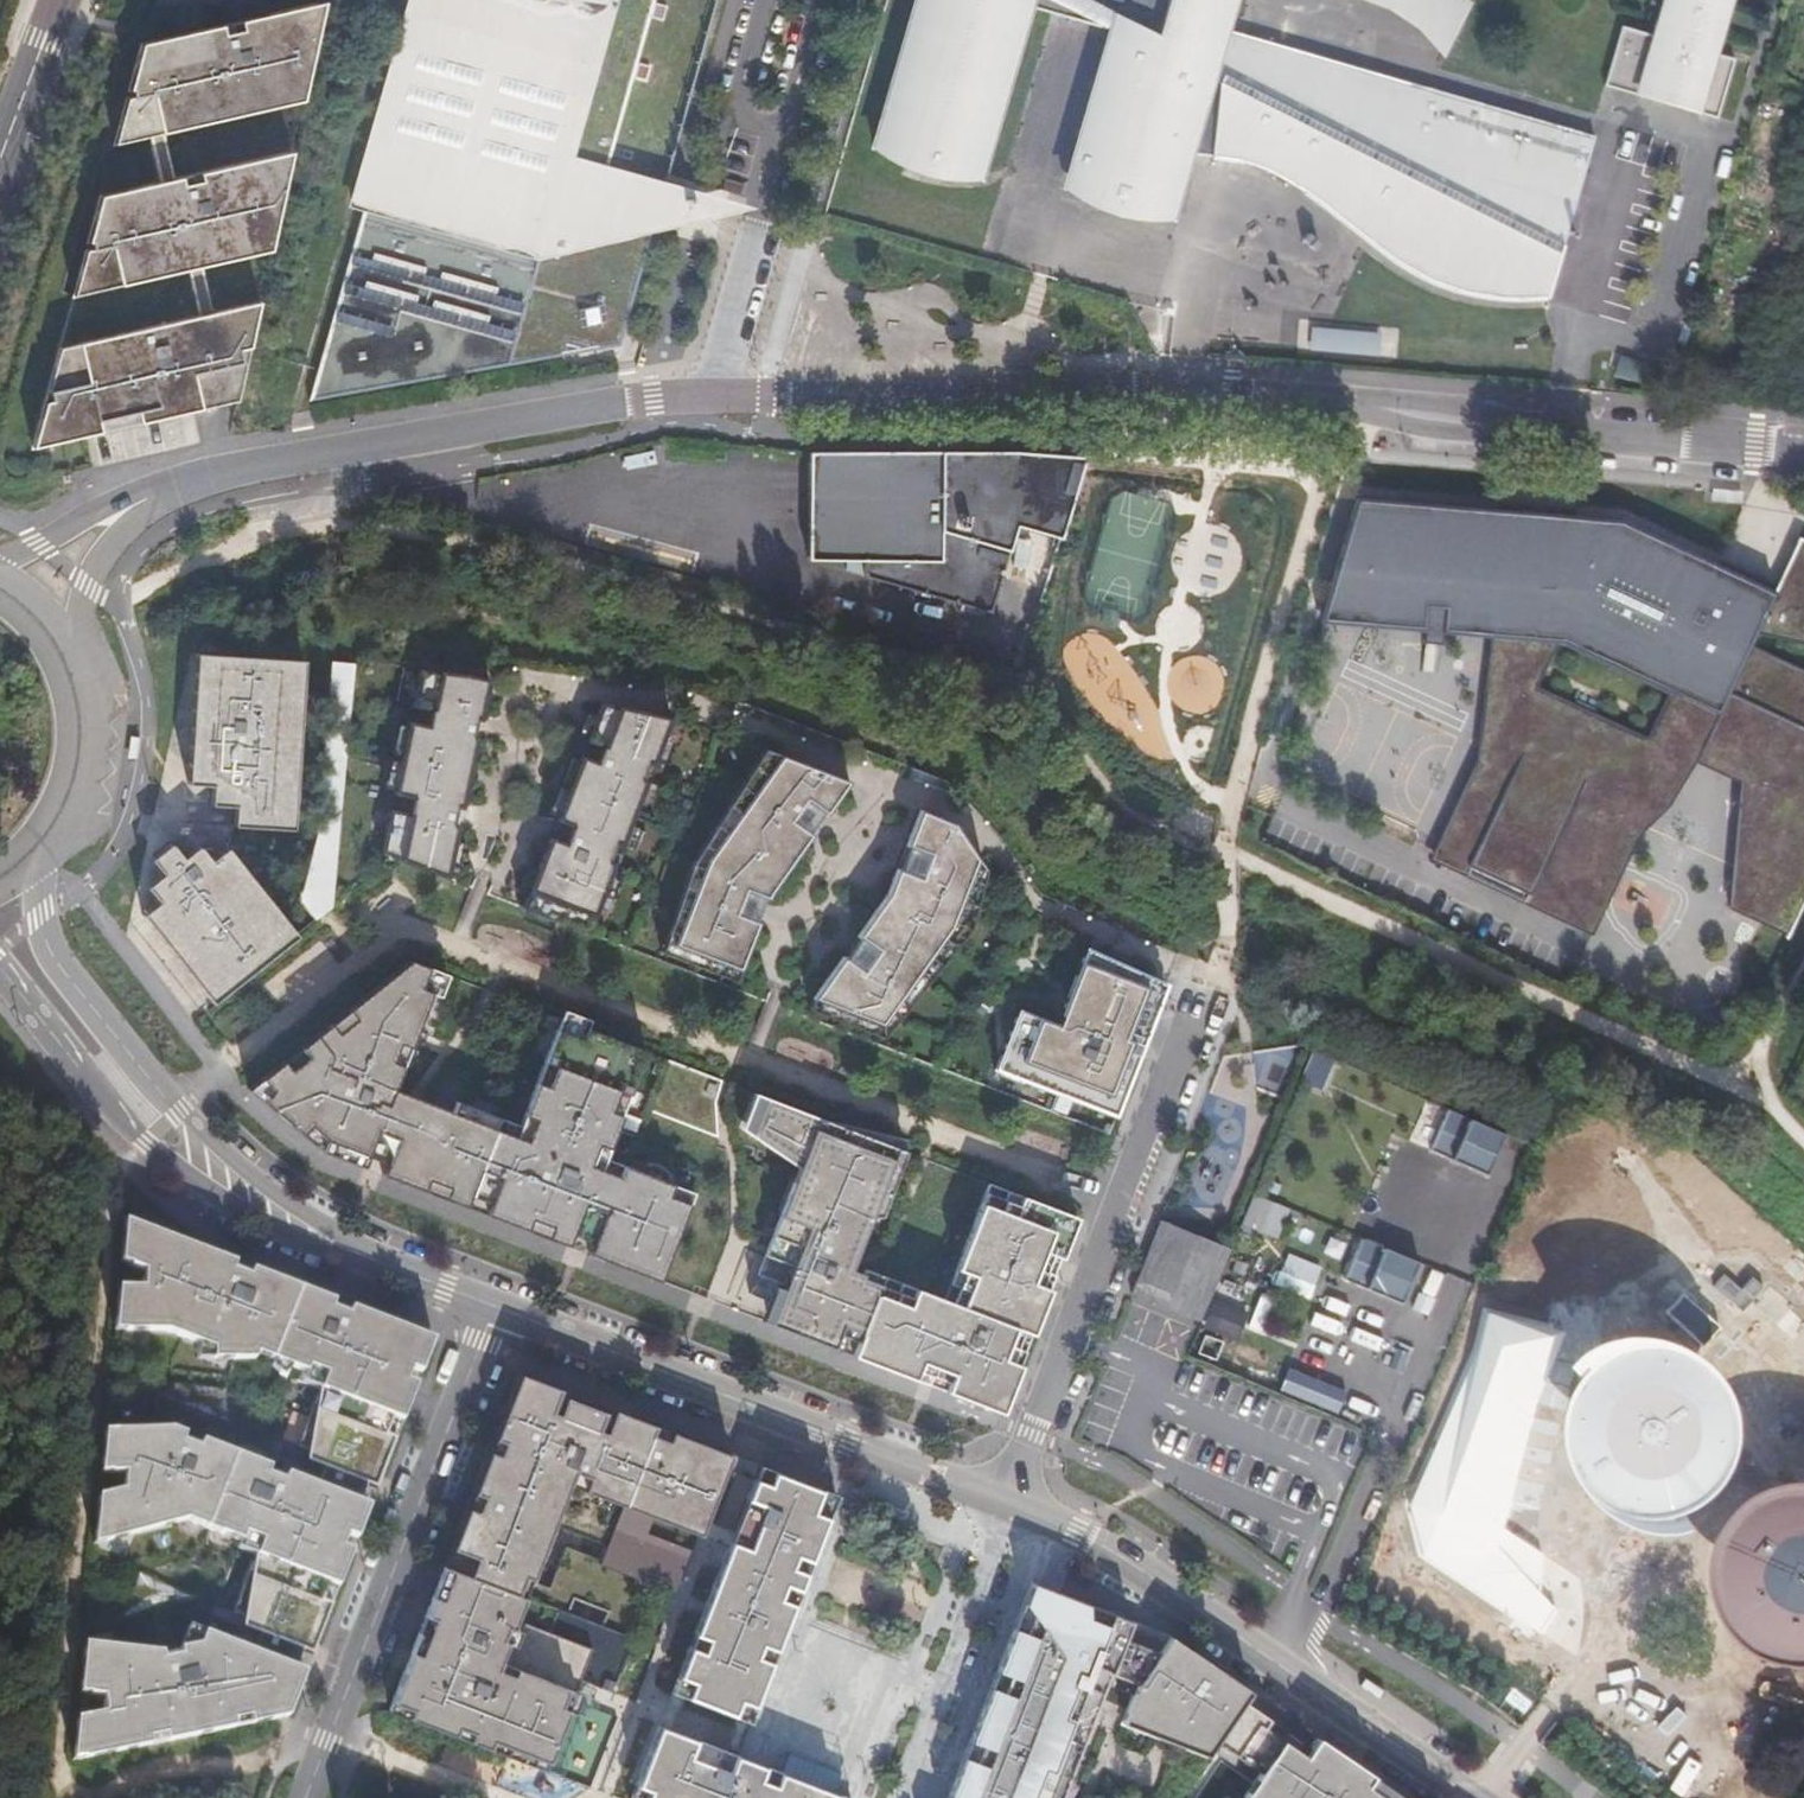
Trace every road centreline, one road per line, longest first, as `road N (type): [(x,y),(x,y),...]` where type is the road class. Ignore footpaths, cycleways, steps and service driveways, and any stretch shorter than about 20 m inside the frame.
road 1 (residential): [(168,487),(654,395),(1232,387),(1511,423),(1803,448)]
road 2 (secondary): [(390,1268),(259,1193),(93,1017),(38,918),(42,856),(56,828)]
road 3 (secondary): [(492,1308),(1010,1506)]
road 4 (secondary): [(1010,1506),(1127,1561),(1470,1797)]
road 5 (residential): [(1202,996),(1030,1433),(1010,1506)]
road 6 (residential): [(304,1797),(492,1308)]
road 7 (secondary): [(0,973),(114,1118),(196,1190),(302,1245),(361,1267),(390,1268)]
road 8 (residential): [(903,1797),(1010,1506)]
road 9 (residential): [(79,677),(80,597),(100,554),(168,487)]
road 10 (residential): [(168,487),(121,494),(0,557)]
road 11 (secondary): [(56,828),(77,787),(86,741),(79,677)]
road 12 (secondary): [(79,677),(40,613),(0,581)]

